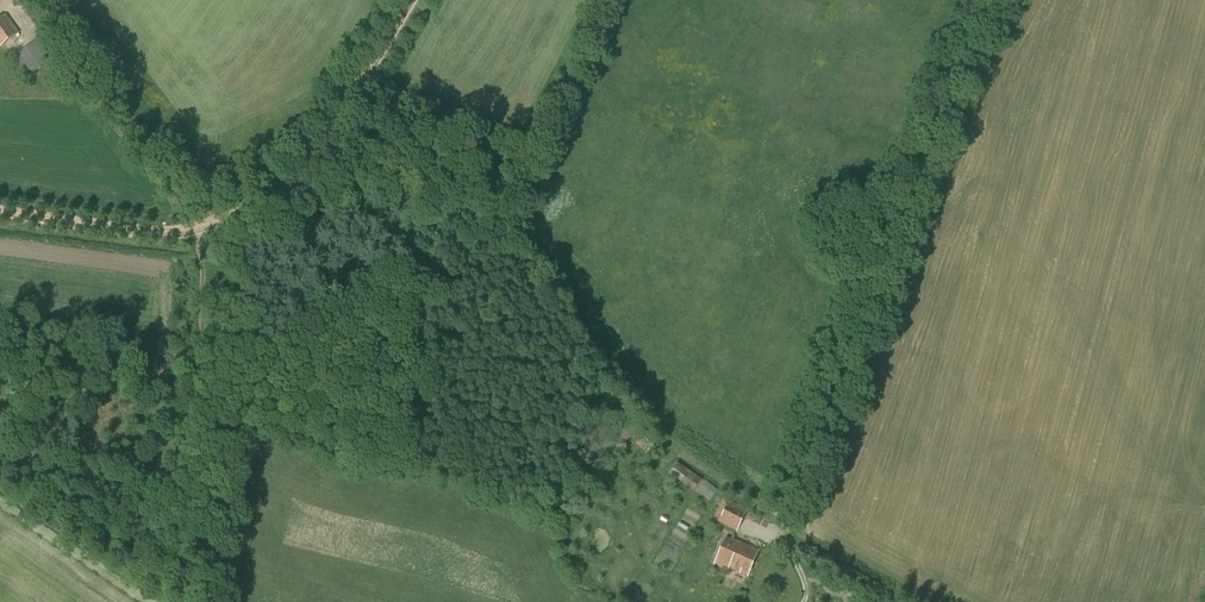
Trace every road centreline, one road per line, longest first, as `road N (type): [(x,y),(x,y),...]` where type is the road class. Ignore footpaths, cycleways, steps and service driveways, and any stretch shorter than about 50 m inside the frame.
road 1 (track): [(412,0),(304,175),(227,230),(161,238),(0,218)]
road 2 (track): [(205,236),(201,601)]

